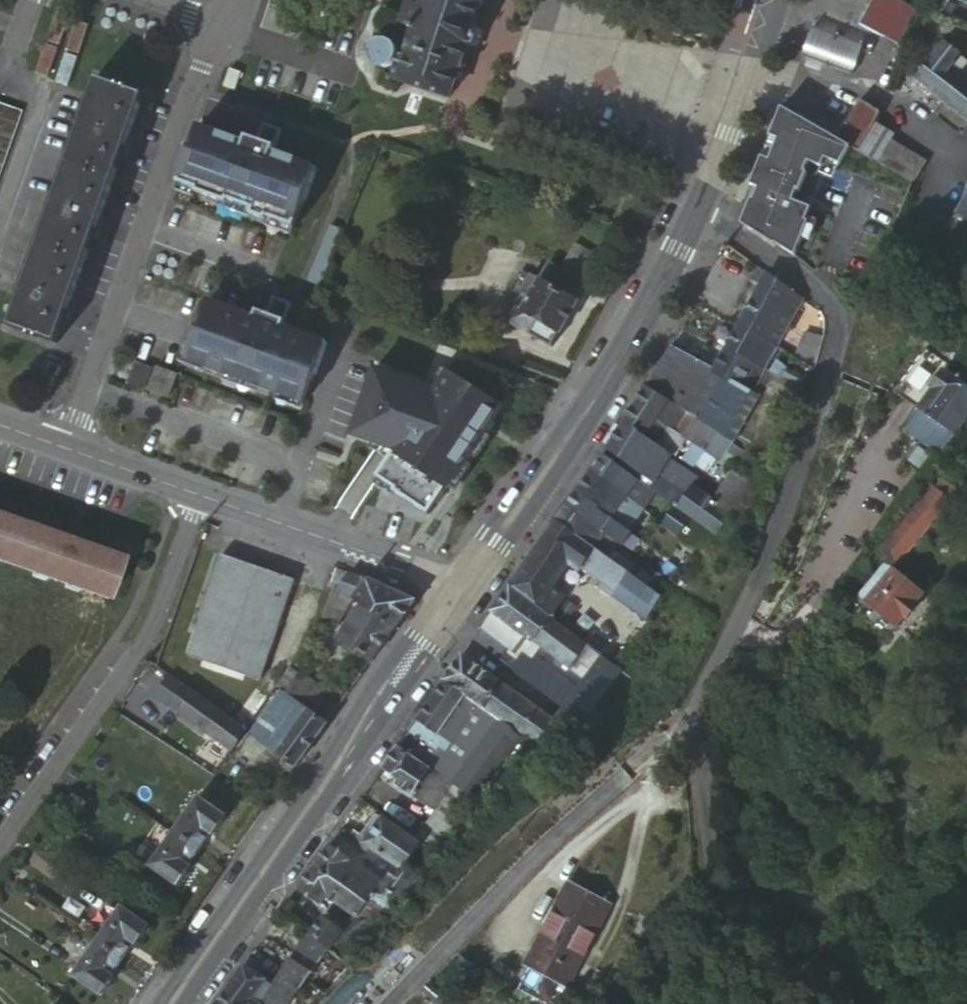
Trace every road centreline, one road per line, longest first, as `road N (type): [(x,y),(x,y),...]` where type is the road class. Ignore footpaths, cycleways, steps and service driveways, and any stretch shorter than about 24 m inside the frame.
road 1 (unclassified): [(704,1003),(720,931),(697,764),(695,689),(761,550),(837,345),(825,300),(756,244),(698,211)]
road 2 (secondary): [(171,1003),(457,593)]
road 3 (residential): [(231,29),(201,68),(62,448)]
road 4 (secondary): [(457,593),(589,404),(698,211)]
road 5 (residential): [(0,844),(142,645),(199,495)]
road 6 (unclassified): [(199,495),(400,562),(457,593)]
road 7 (secondary): [(698,211),(773,0)]
road 8 (unclassified): [(62,448),(199,495)]

